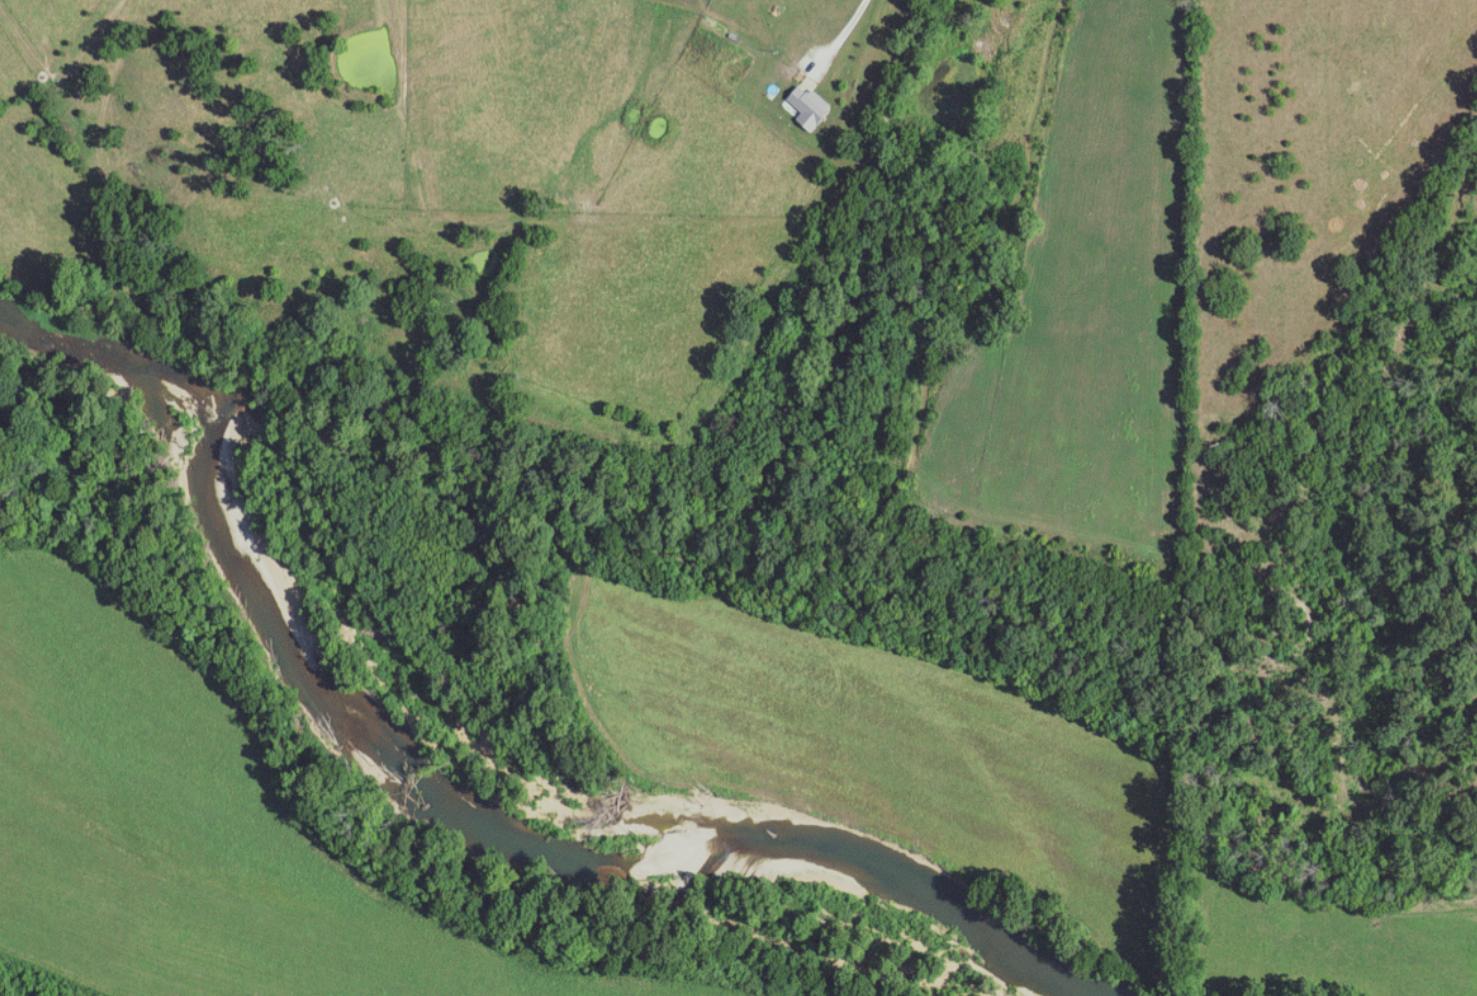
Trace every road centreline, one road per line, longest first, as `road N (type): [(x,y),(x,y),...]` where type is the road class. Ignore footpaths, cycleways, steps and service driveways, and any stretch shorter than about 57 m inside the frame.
road 1 (residential): [(126,0),(73,77),(31,114),(0,115)]

